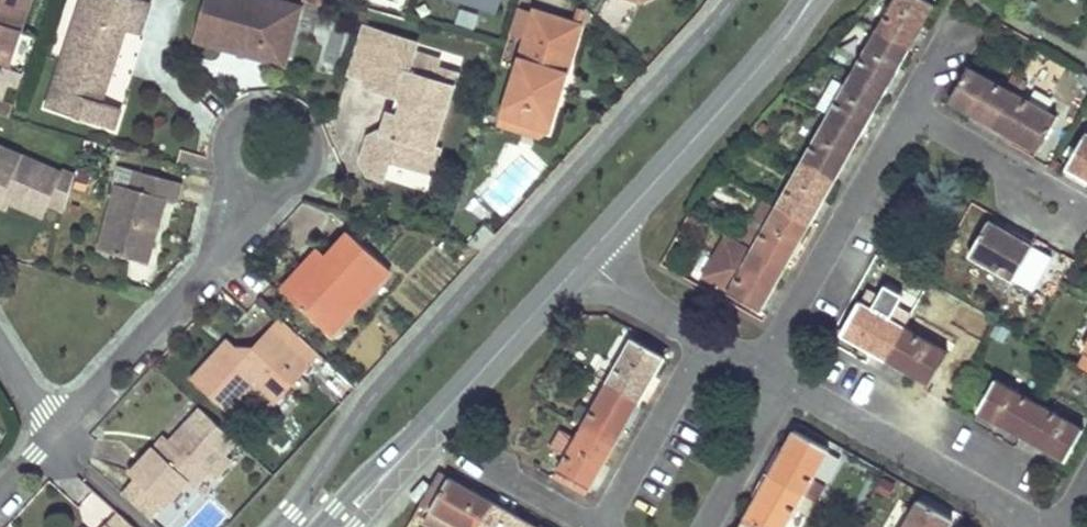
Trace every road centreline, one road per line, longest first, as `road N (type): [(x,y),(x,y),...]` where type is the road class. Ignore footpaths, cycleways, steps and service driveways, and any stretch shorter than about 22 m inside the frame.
road 1 (tertiary): [(338,526),(584,260)]
road 2 (tertiary): [(584,260),(770,57),(812,0)]
road 3 (residential): [(53,440),(205,269),(251,190)]
road 4 (residential): [(759,370),(911,110)]
road 5 (residential): [(786,385),(1034,526)]
road 6 (residential): [(265,193),(304,175),(311,147),(299,121),(272,109),(244,116),(228,140),(230,169),(251,190)]
road 7 (residential): [(707,340),(602,526)]
road 8 (residential): [(705,526),(786,385)]
road 9 (residential): [(584,260),(707,340)]
road 10 (residential): [(998,160),(1012,201),(1052,227),(1075,221),(1068,198)]
road 11 (residential): [(468,460),(590,526)]

